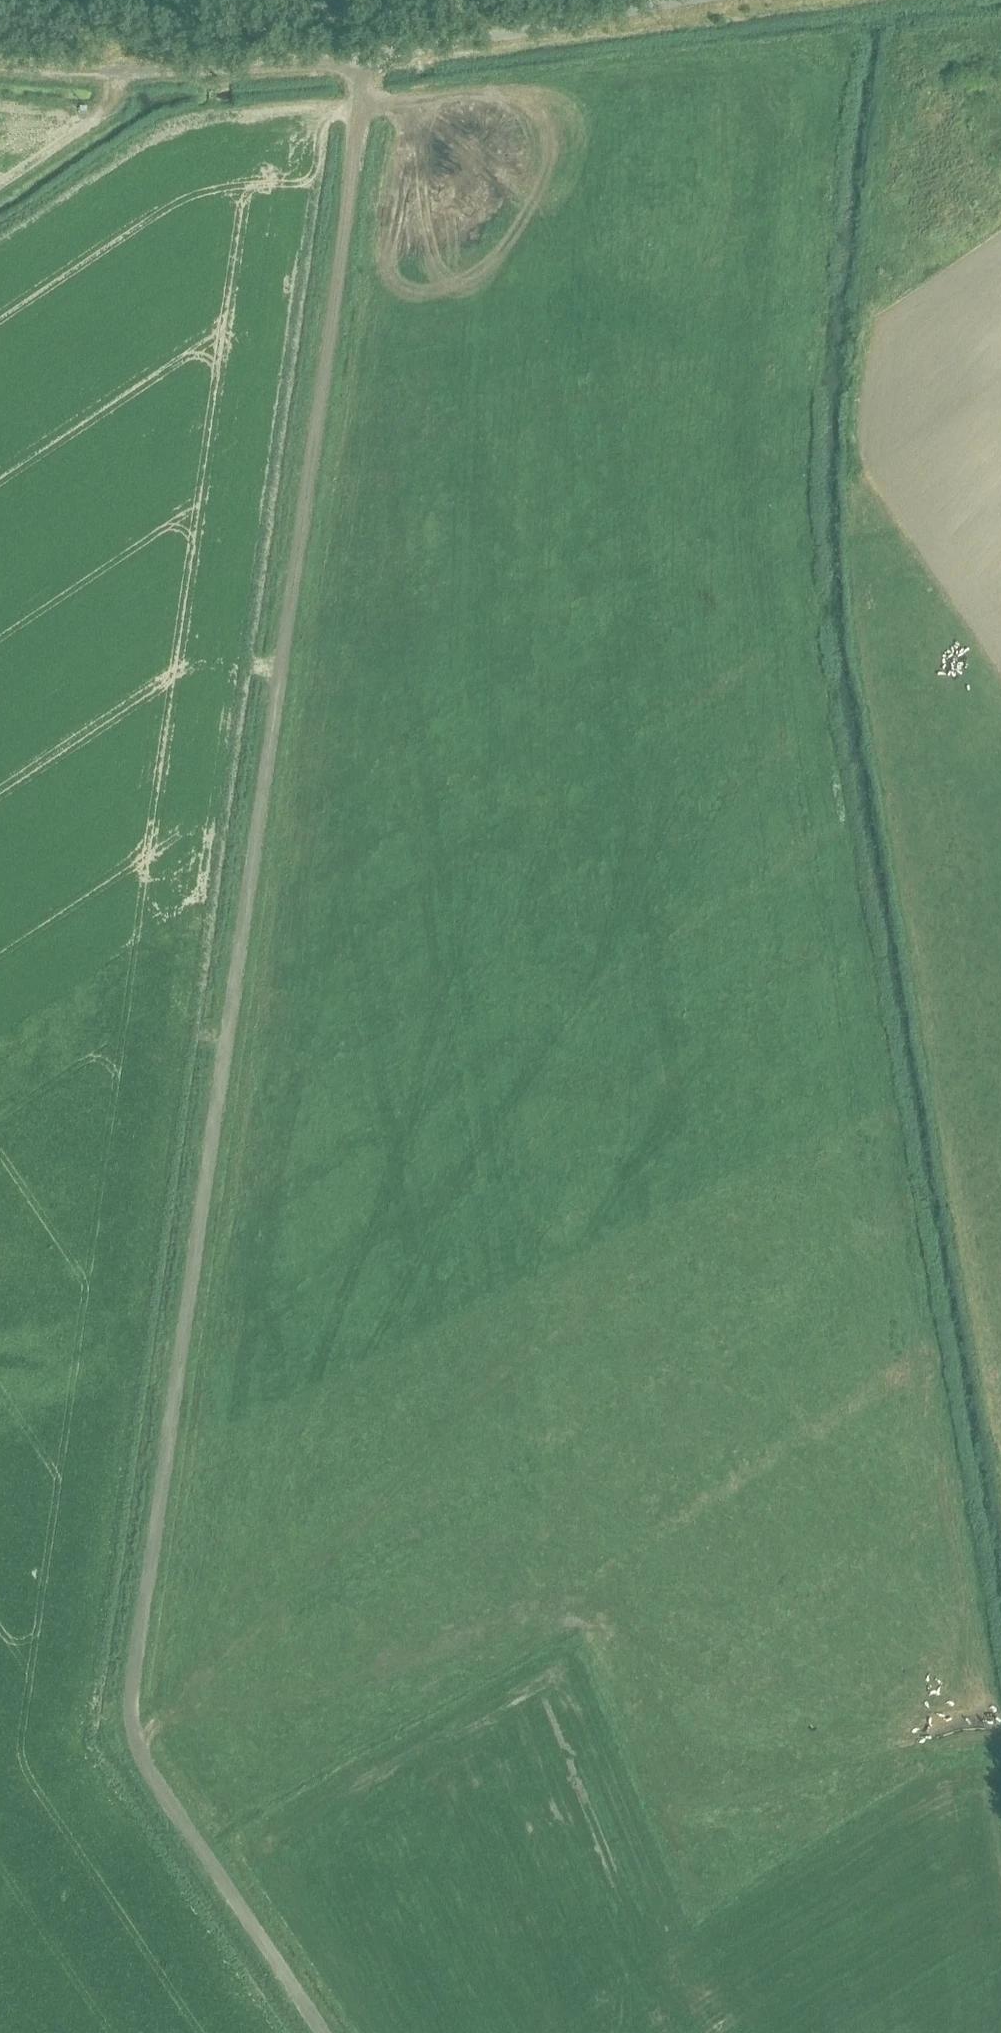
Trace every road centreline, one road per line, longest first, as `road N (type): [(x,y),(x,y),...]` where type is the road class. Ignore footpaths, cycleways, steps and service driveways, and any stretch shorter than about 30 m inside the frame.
road 1 (track): [(323,2032),(146,1770),(132,1726),(132,1684),(363,70)]
road 2 (track): [(0,66),(102,73),(326,61),(363,70)]

